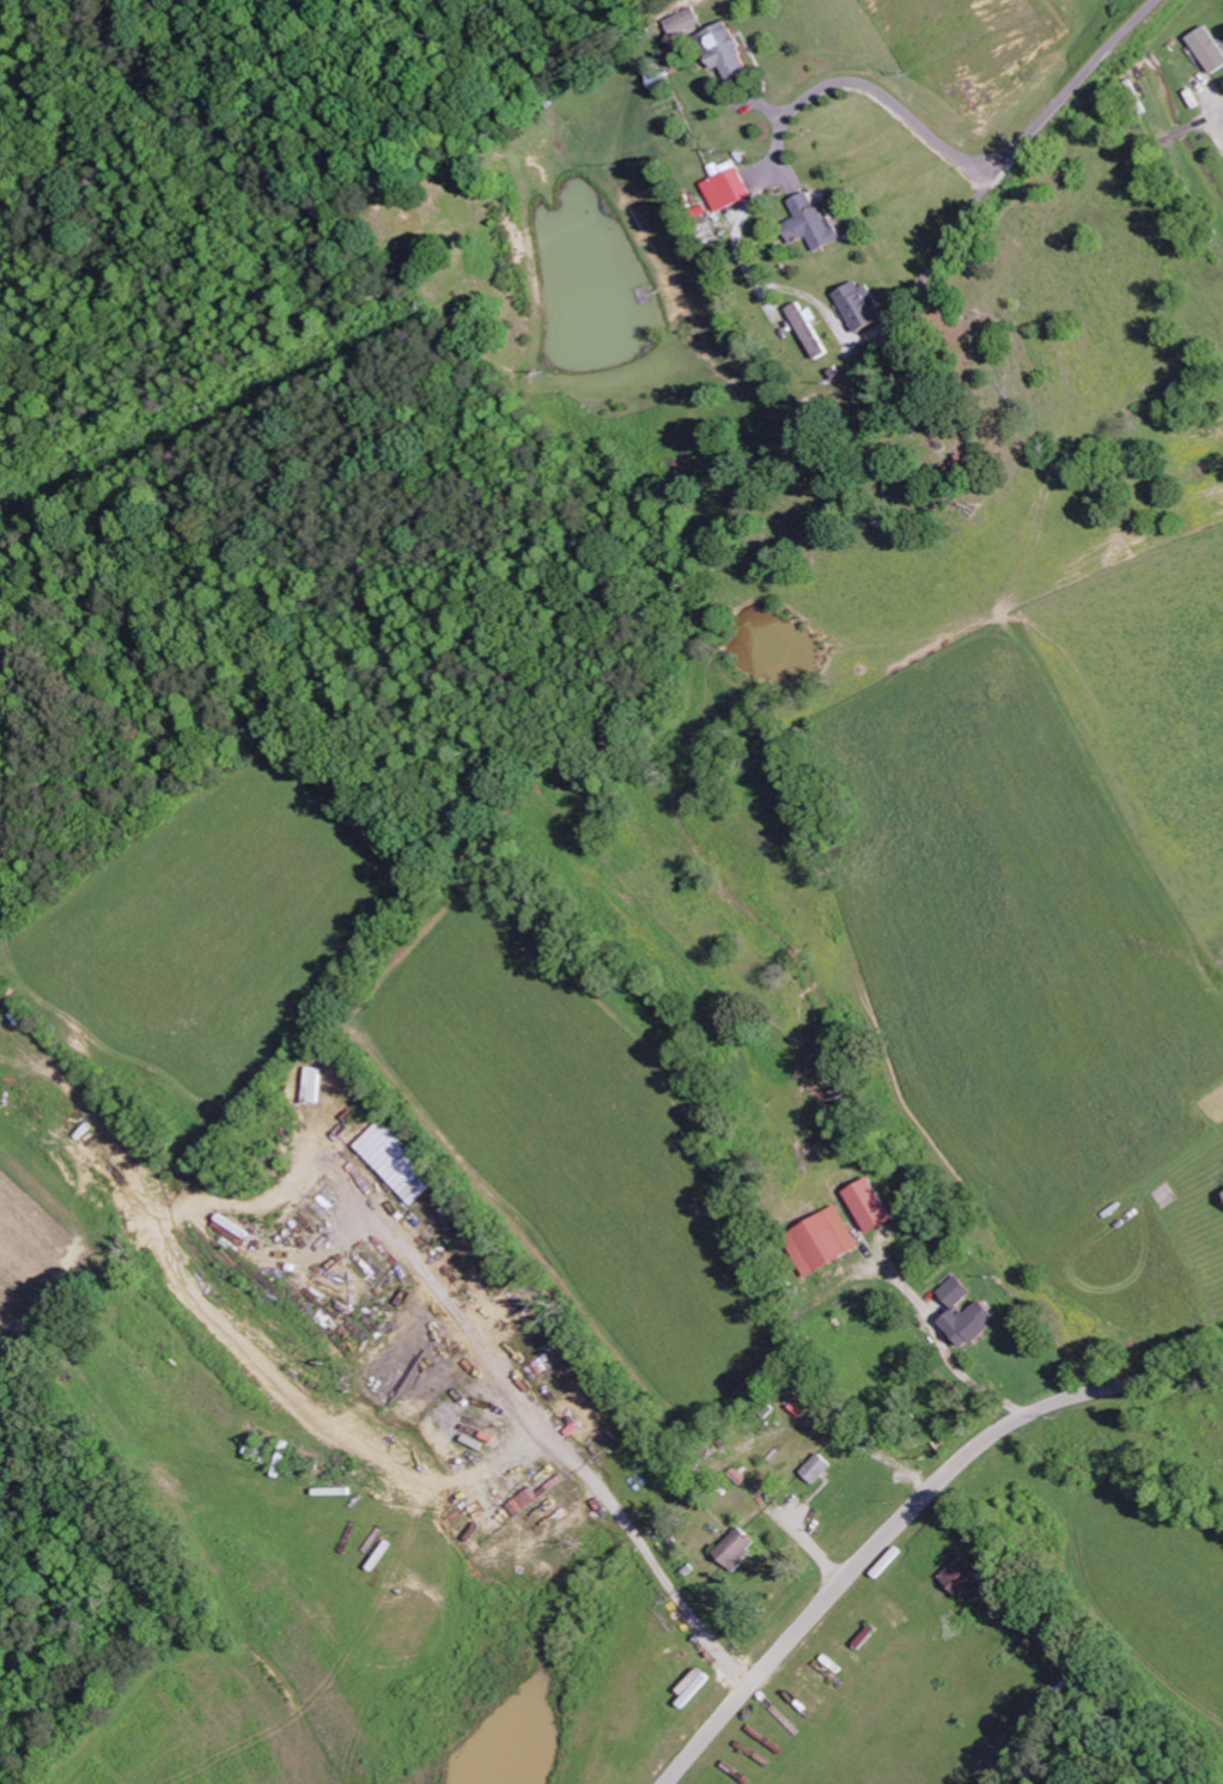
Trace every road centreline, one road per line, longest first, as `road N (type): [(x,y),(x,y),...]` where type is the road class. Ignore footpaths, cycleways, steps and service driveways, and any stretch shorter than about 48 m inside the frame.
road 1 (residential): [(668,1783),(816,1608),(976,1448),(1077,1395),(1222,1360)]

